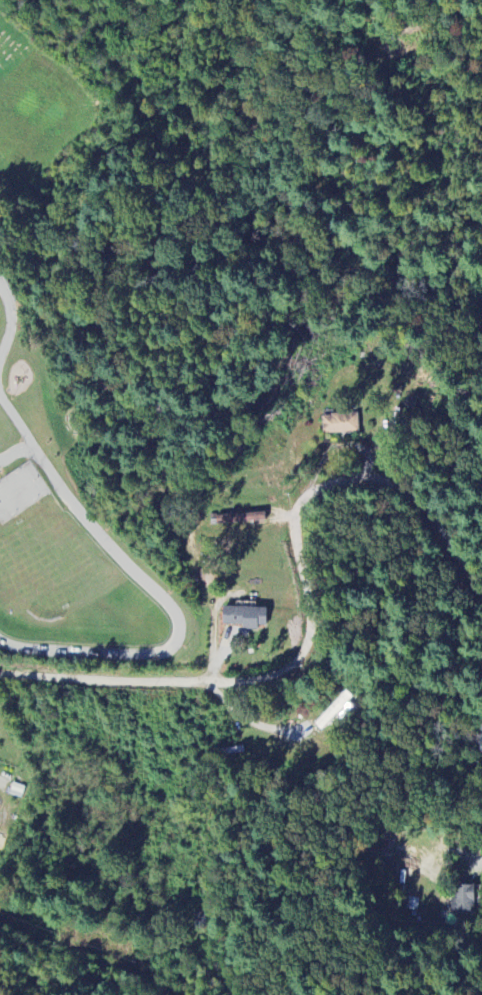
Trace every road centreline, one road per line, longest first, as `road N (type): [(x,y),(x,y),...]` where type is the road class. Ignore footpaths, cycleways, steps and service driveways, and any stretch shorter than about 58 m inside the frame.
road 1 (residential): [(0,683),(147,690),(278,680),(306,642),(295,519),(305,501),(348,484),(405,498),(481,595)]
road 2 (residential): [(0,924),(191,994)]

